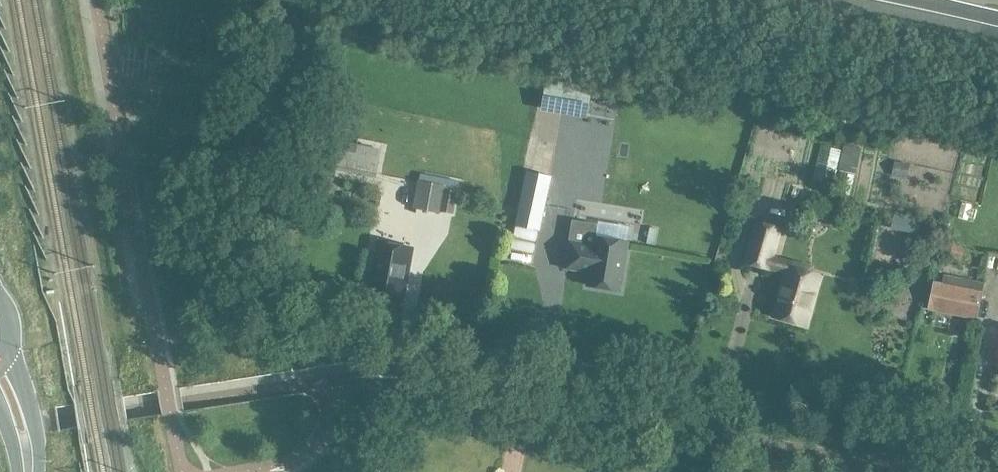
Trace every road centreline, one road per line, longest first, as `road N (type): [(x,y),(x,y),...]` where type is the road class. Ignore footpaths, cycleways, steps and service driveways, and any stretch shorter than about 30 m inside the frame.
road 1 (residential): [(914,471),(387,377)]
road 2 (tertiary): [(40,471),(28,389),(5,353)]

